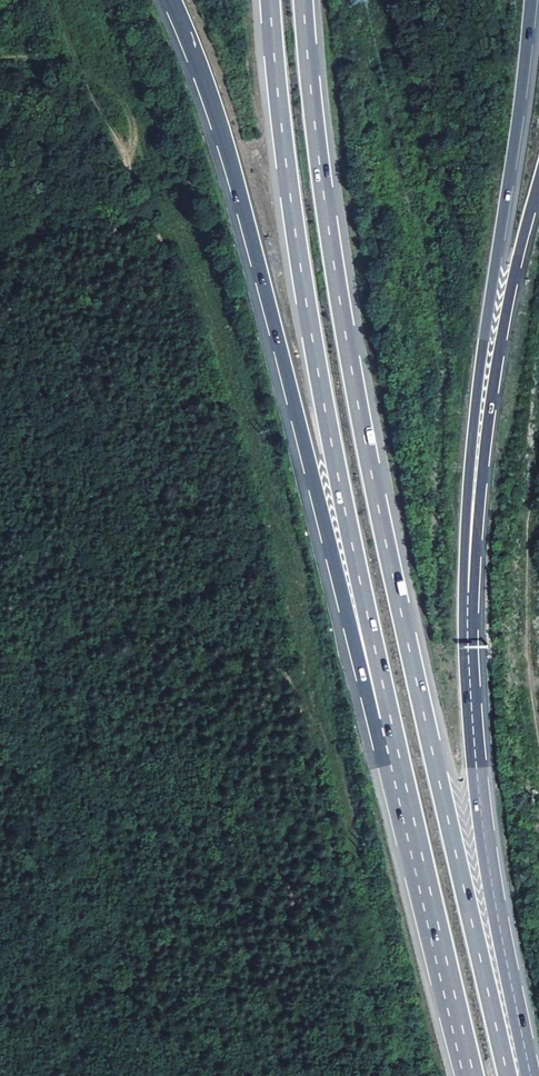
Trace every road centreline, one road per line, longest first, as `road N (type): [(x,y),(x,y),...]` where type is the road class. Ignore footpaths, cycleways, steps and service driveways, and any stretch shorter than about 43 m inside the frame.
road 1 (motorway): [(509,1075),(373,483),(324,203),(304,0)]
road 2 (motorway): [(172,0),(277,332),(374,719),(395,752)]
road 3 (motorway): [(270,0),(302,290),(395,752)]
road 4 (motorway): [(466,596),(463,508),(474,398),(530,0)]
road 5 (motorway): [(524,1075),(483,842),(466,596)]
road 6 (motorway): [(466,596),(488,416),(538,182)]
road 7 (motorway): [(395,752),(475,1075)]

